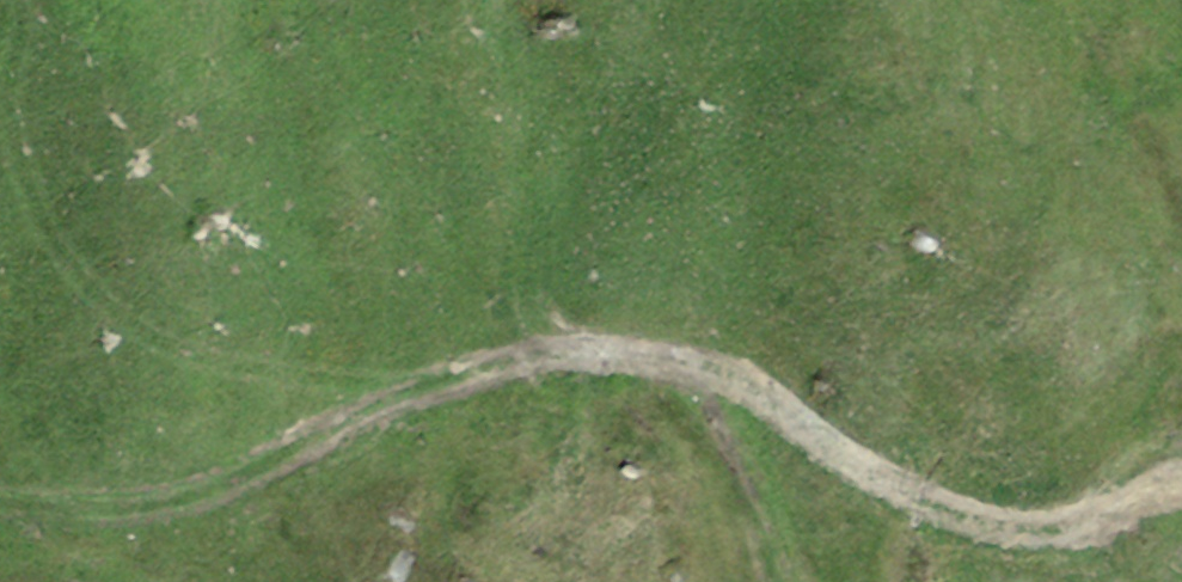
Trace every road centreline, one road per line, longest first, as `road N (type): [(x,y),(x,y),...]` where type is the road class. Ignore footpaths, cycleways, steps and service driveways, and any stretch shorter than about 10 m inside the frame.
road 1 (track): [(1181,498),(1163,494),(1092,534),(1024,540),(969,534),(909,509),(742,386),(558,350),(532,302),(561,235),(649,150),(674,114),(679,0)]
road 2 (track): [(0,518),(170,510),(325,442),(529,375),(558,350)]

